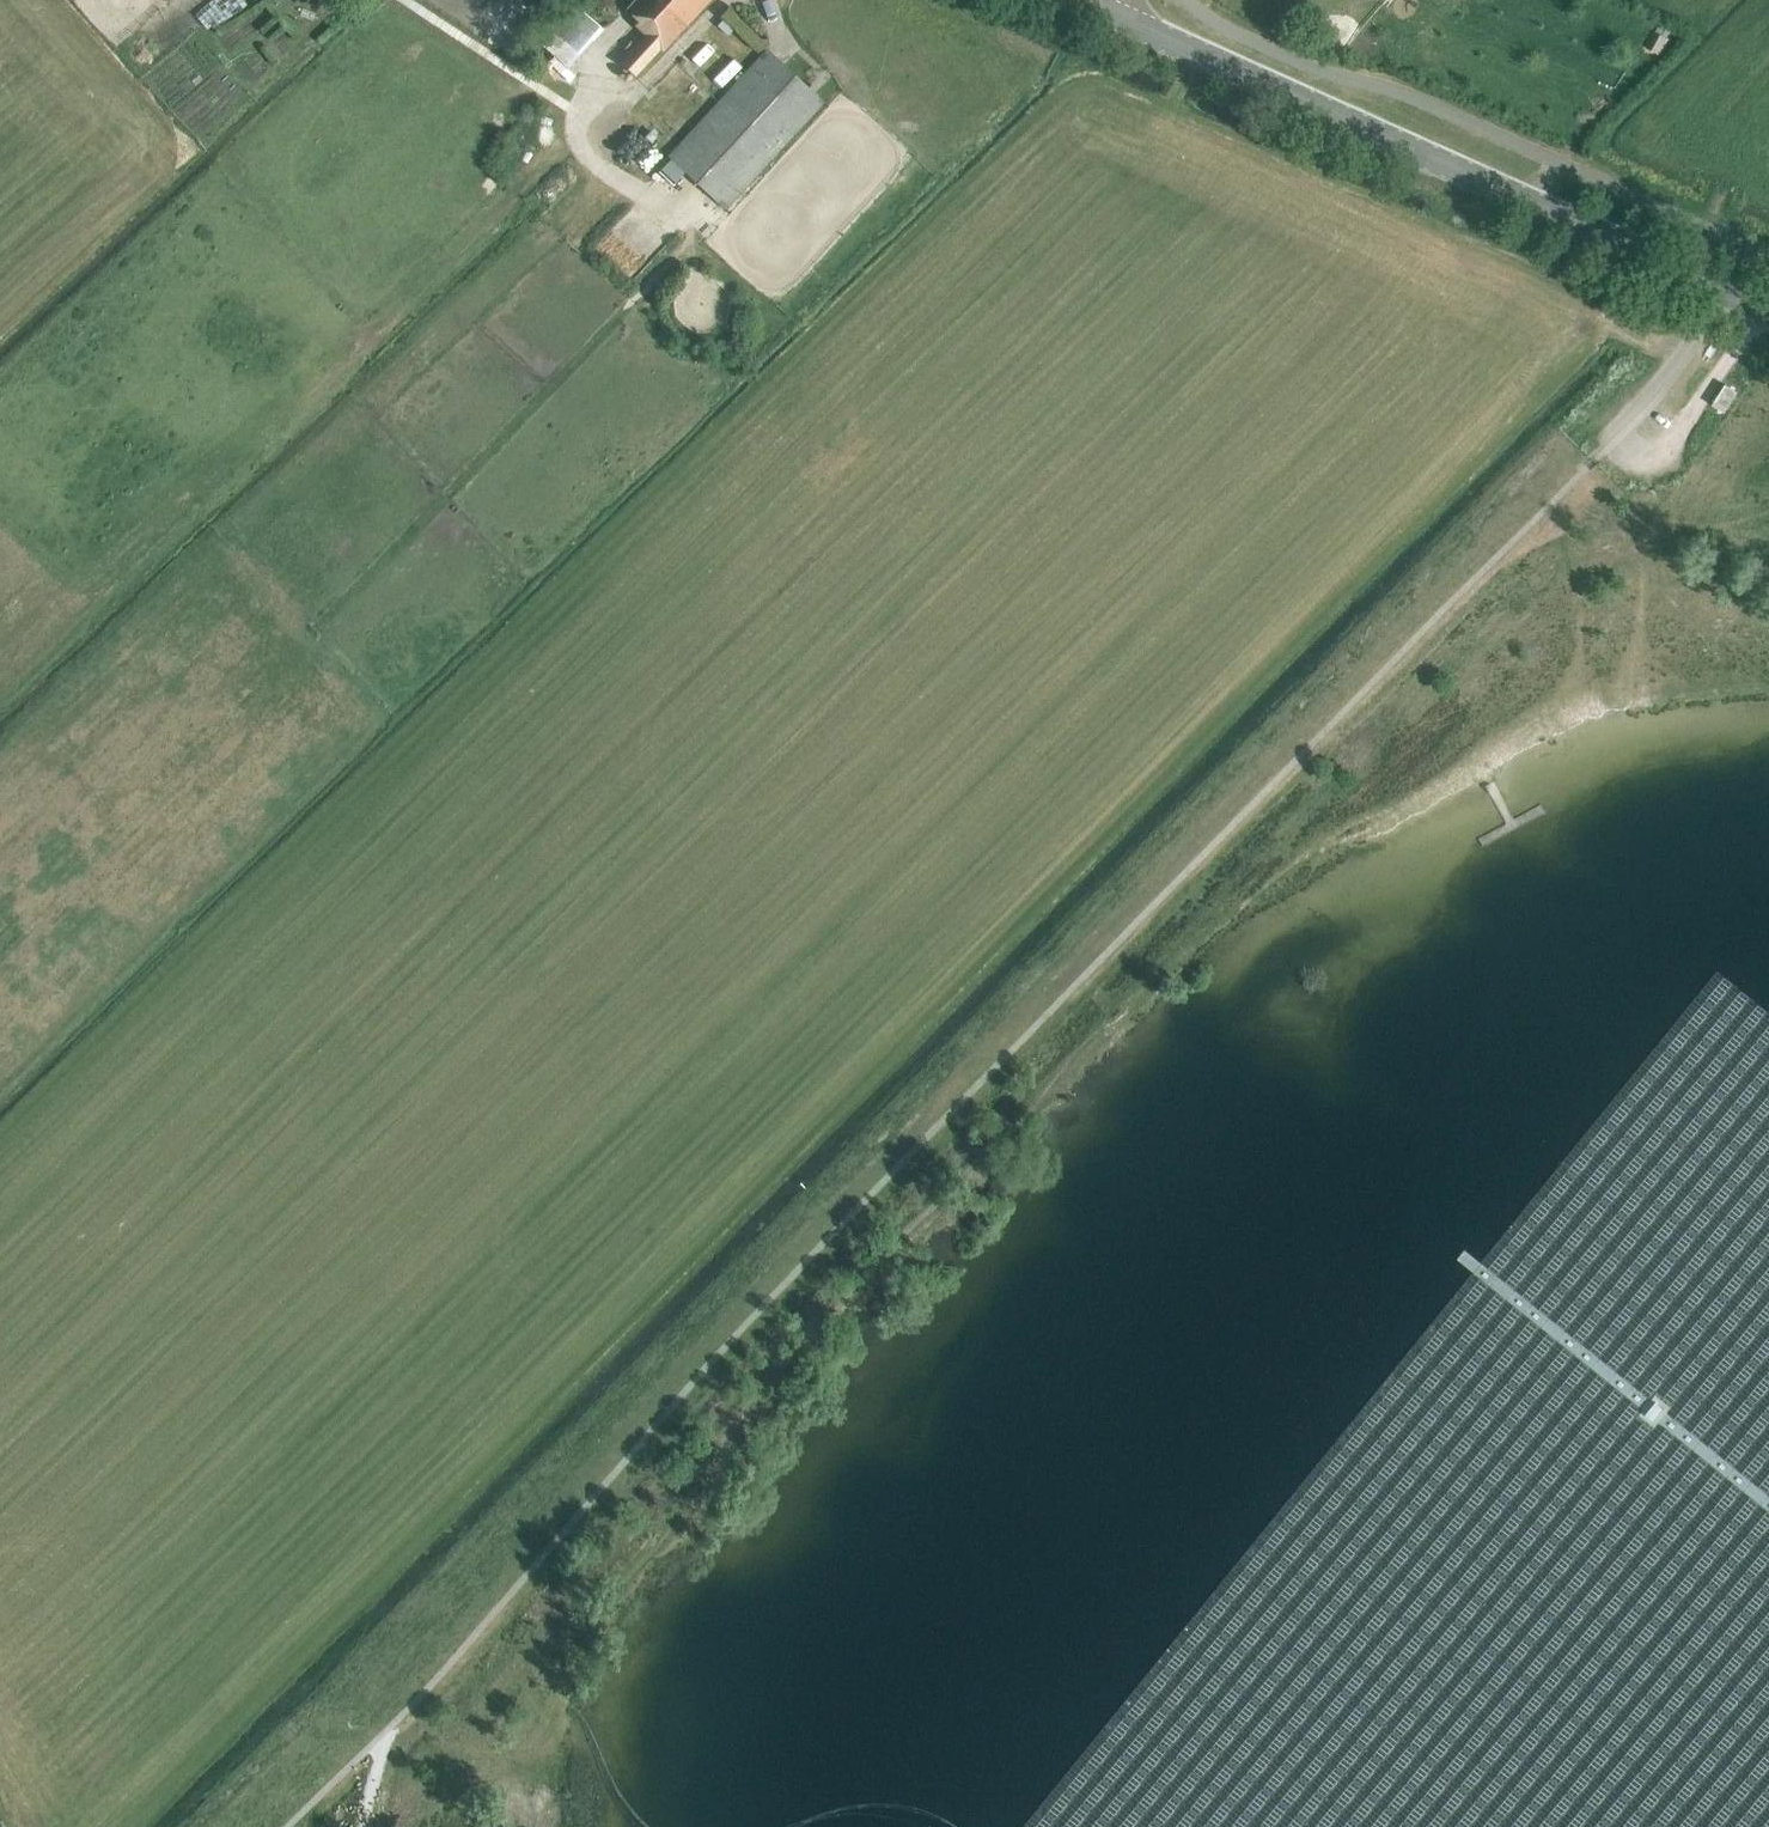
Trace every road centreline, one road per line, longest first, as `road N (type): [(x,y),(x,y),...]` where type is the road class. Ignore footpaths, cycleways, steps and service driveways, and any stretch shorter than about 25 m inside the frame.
road 1 (secondary): [(1768,312),(1106,11)]
road 2 (track): [(1616,441),(1641,463),(1666,454),(1764,310)]

